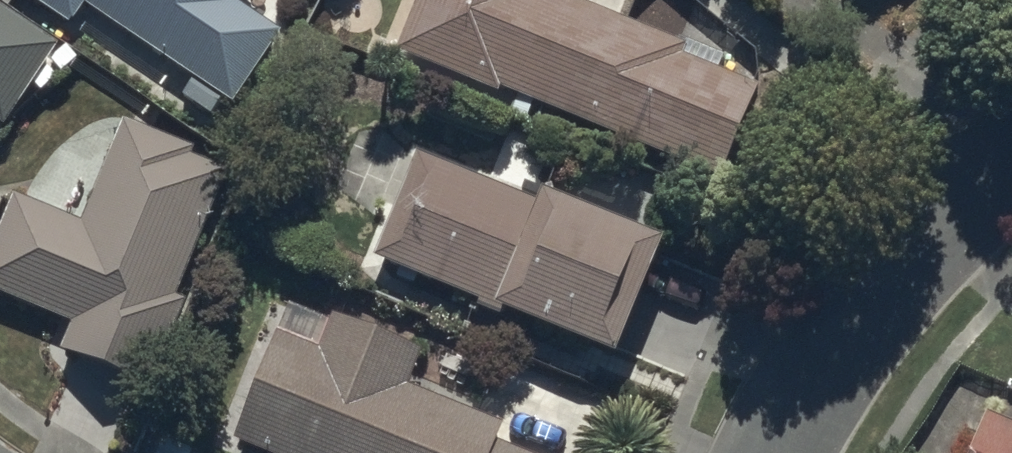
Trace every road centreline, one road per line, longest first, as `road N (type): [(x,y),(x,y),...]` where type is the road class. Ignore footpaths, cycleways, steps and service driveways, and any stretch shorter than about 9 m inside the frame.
road 1 (residential): [(770,452),(827,351),(897,261),(1011,154)]

